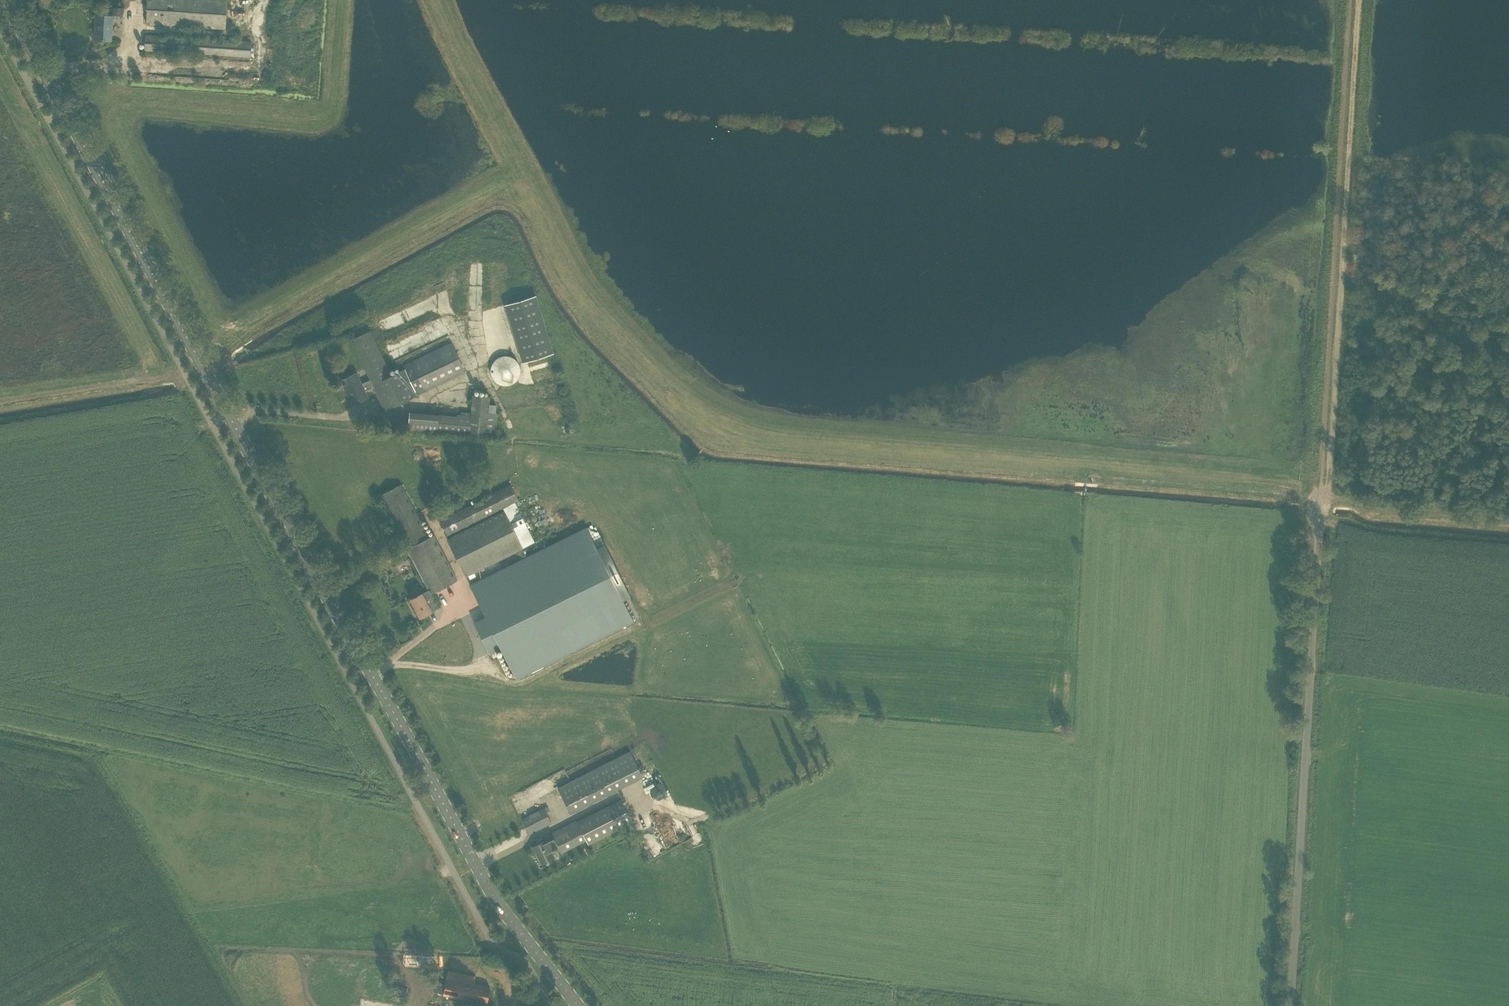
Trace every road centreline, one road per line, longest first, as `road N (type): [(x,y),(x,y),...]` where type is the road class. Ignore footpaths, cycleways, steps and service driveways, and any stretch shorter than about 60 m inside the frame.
road 1 (secondary): [(578,1005),(488,886),(5,0)]
road 2 (unclassified): [(1283,1005),(1350,0)]
road 3 (track): [(1508,521),(1313,505)]

